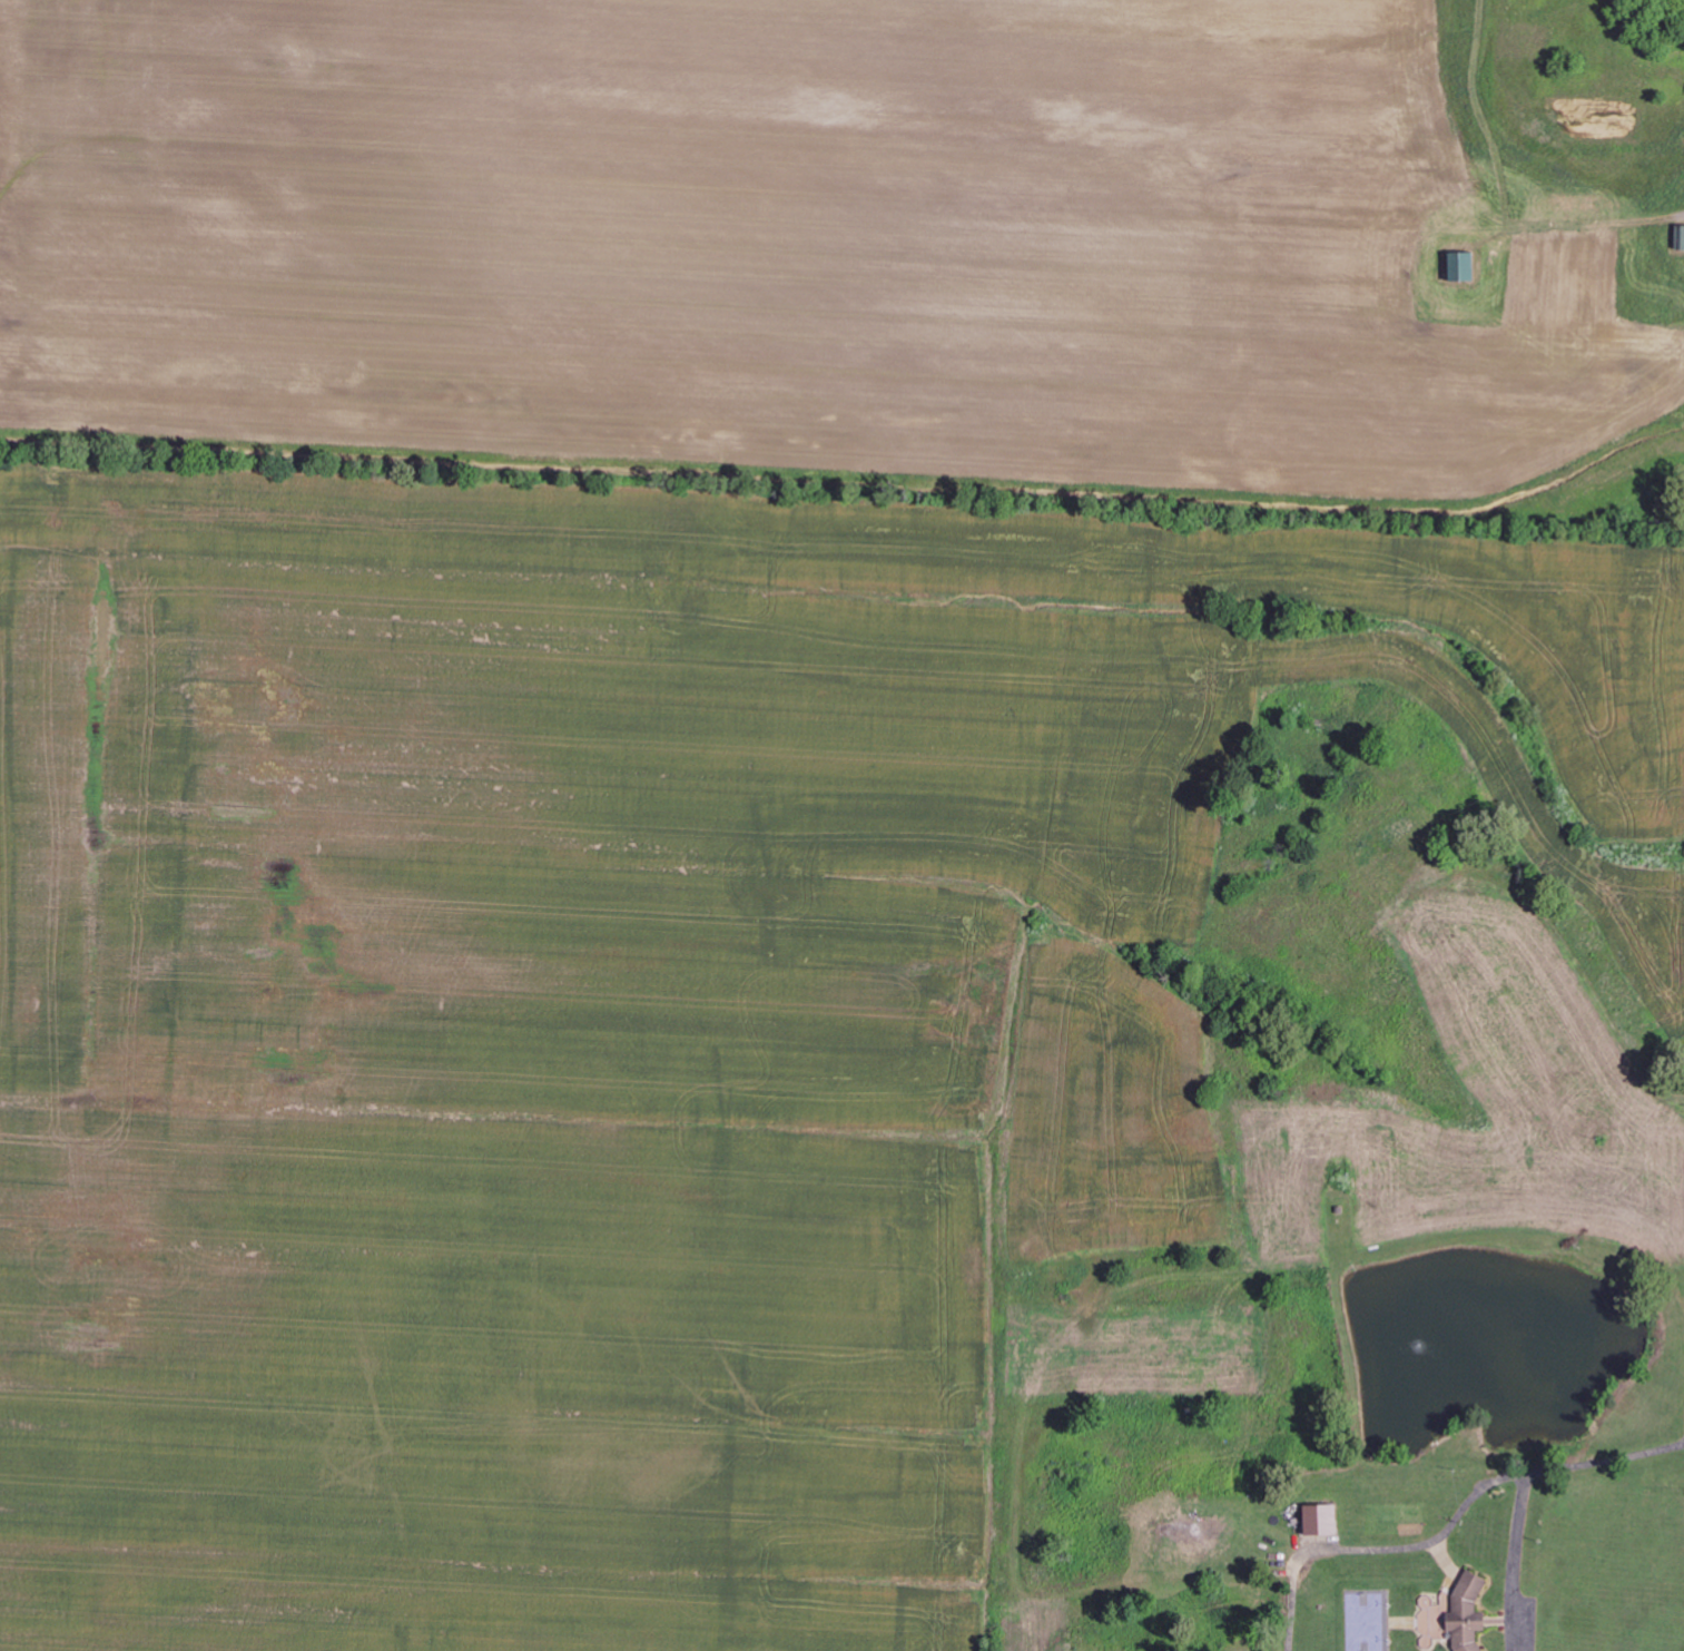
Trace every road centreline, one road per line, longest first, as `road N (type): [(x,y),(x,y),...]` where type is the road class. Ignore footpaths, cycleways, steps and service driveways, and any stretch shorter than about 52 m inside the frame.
road 1 (track): [(1526,1475),(1490,1463),(1391,1471),(1361,1458),(1335,1271),(1339,1221)]

